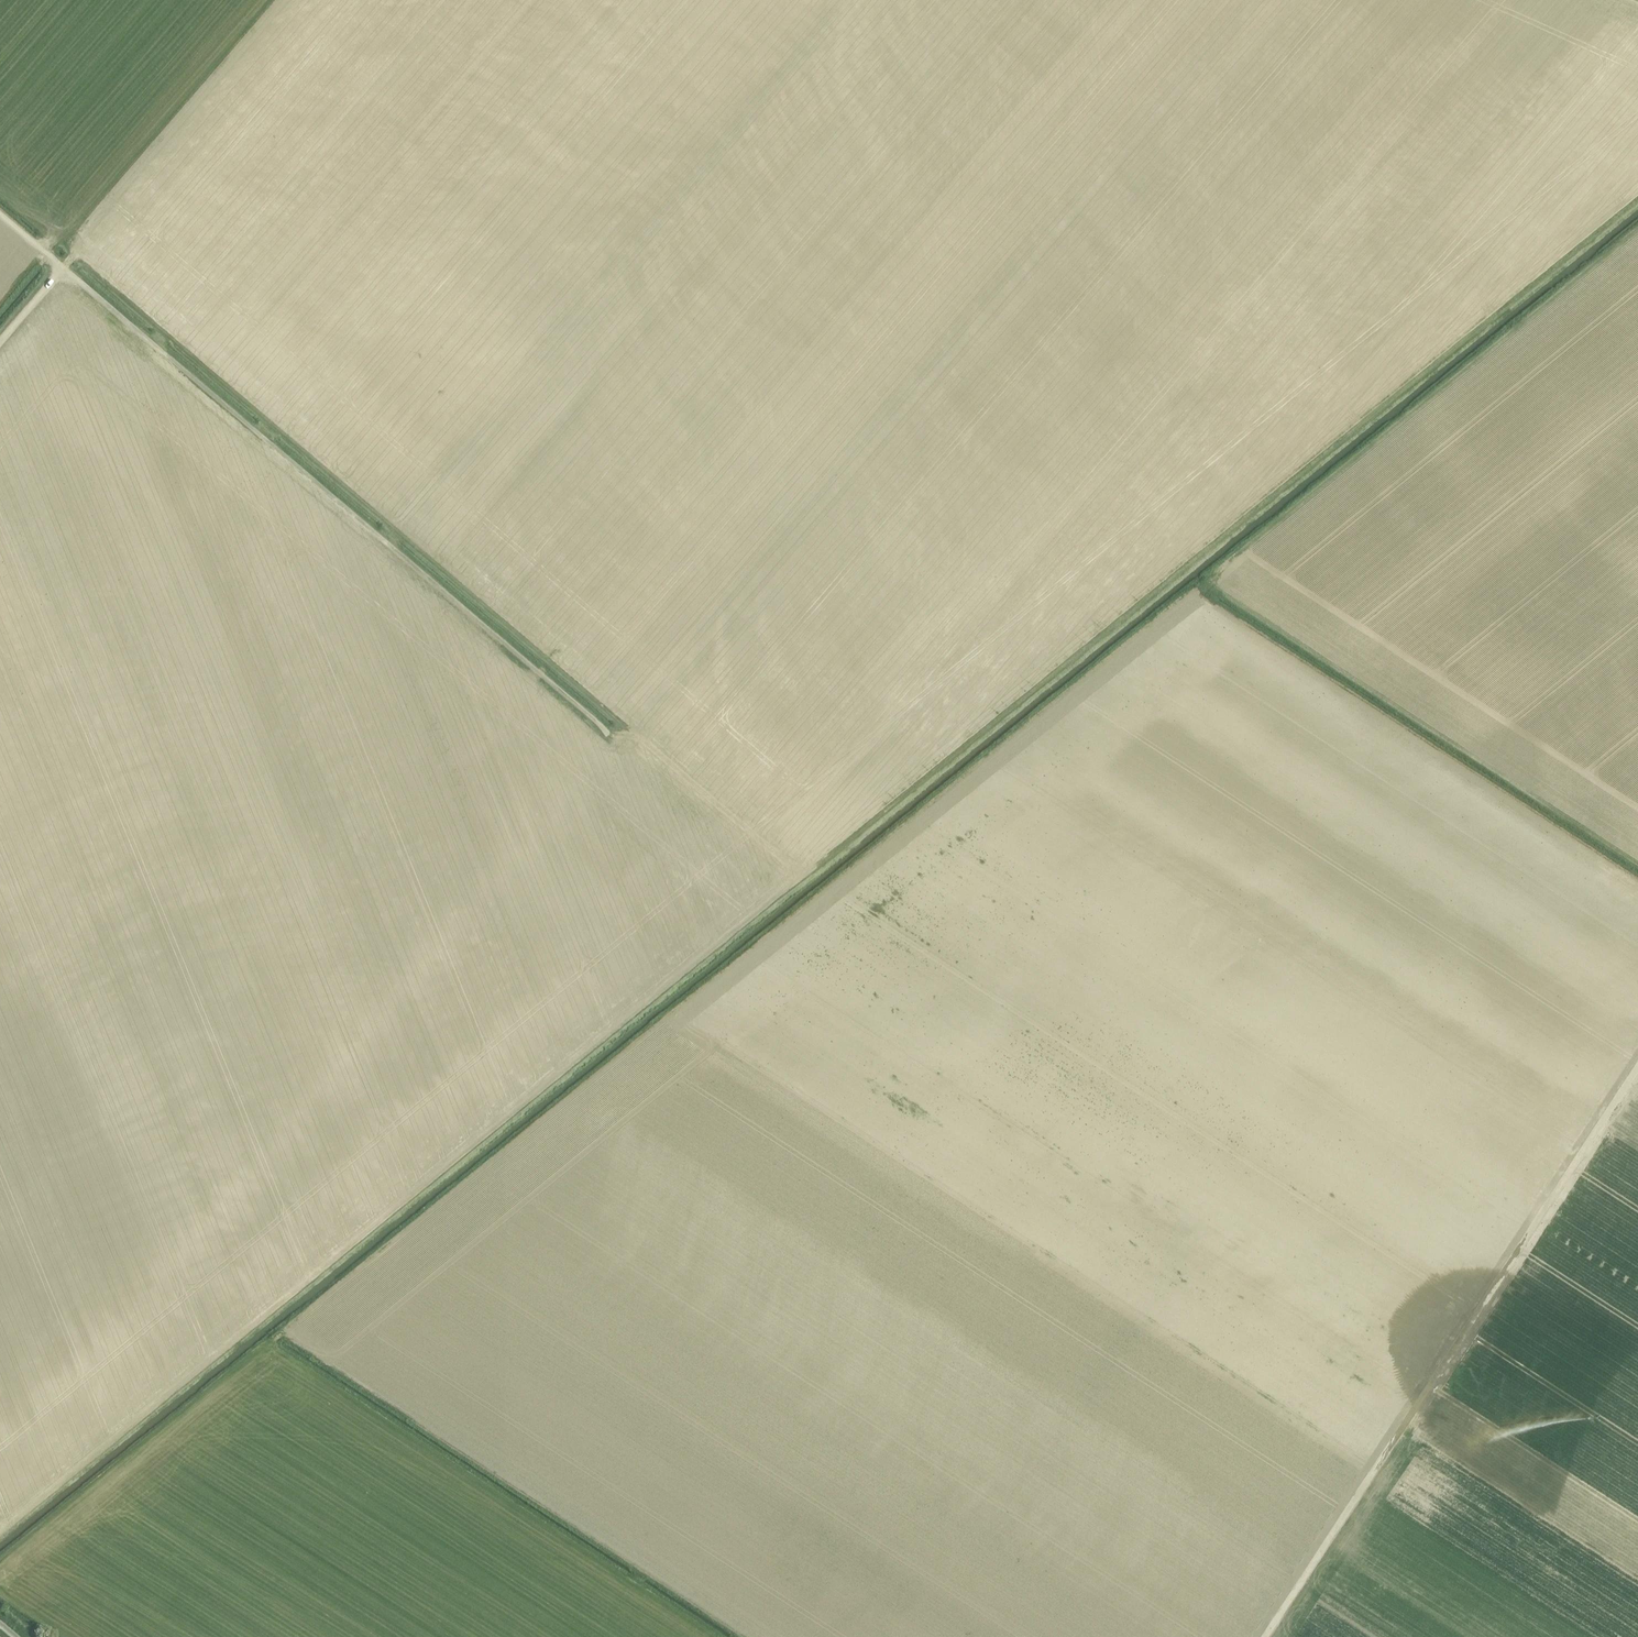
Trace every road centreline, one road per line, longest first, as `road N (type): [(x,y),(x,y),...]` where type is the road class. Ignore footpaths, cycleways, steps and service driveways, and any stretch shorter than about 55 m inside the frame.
road 1 (track): [(615,731),(0,215)]
road 2 (track): [(1265,1636),(1637,1063)]

